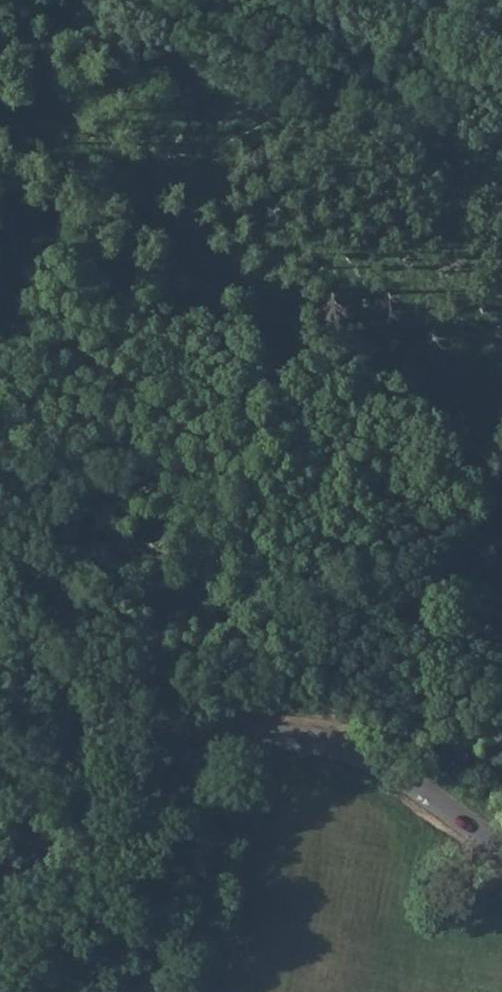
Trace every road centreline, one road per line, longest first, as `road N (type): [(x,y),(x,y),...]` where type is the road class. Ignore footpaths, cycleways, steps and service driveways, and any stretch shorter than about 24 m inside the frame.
road 1 (tertiary): [(0,890),(179,764),(281,735),(375,758),(501,849)]

